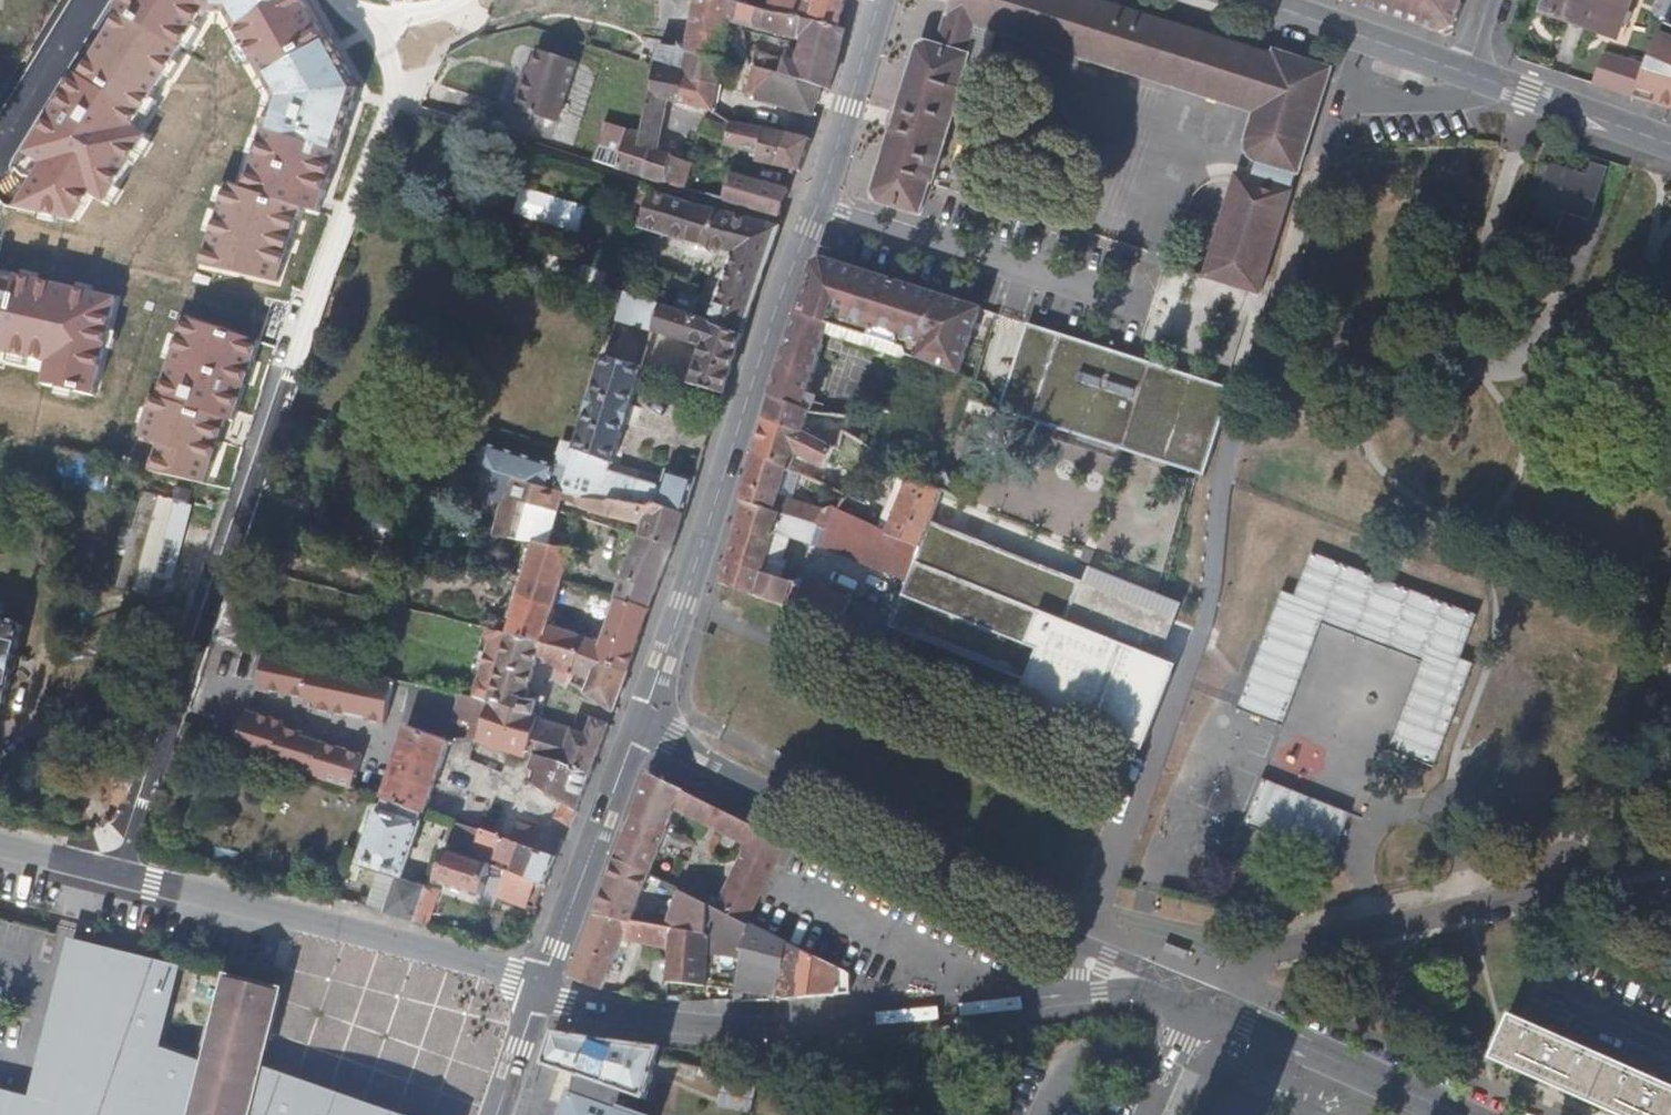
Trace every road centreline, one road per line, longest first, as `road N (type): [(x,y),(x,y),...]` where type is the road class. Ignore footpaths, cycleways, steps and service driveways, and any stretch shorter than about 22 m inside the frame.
road 1 (residential): [(396,33),(403,84),(121,876)]
road 2 (residential): [(546,984),(566,1002),(726,1026),(1165,982)]
road 3 (residential): [(1165,982),(1019,921),(700,762),(641,721)]
road 4 (residential): [(641,721),(812,209)]
road 5 (residential): [(121,876),(546,984)]
road 6 (residential): [(1165,982),(1591,885)]
road 7 (residential): [(812,209),(1139,305)]
road 8 (residential): [(1165,982),(1444,1114)]
road 9 (residential): [(546,984),(641,721)]
road 10 (residential): [(1670,146),(1461,70)]
road 11 (residential): [(812,209),(875,0)]
road 12 (residential): [(1461,70),(1255,0)]
road 13 (residential): [(89,0),(0,140)]
road 14 (residential): [(546,984),(498,1114)]
road 15 (residential): [(0,848),(121,876)]

